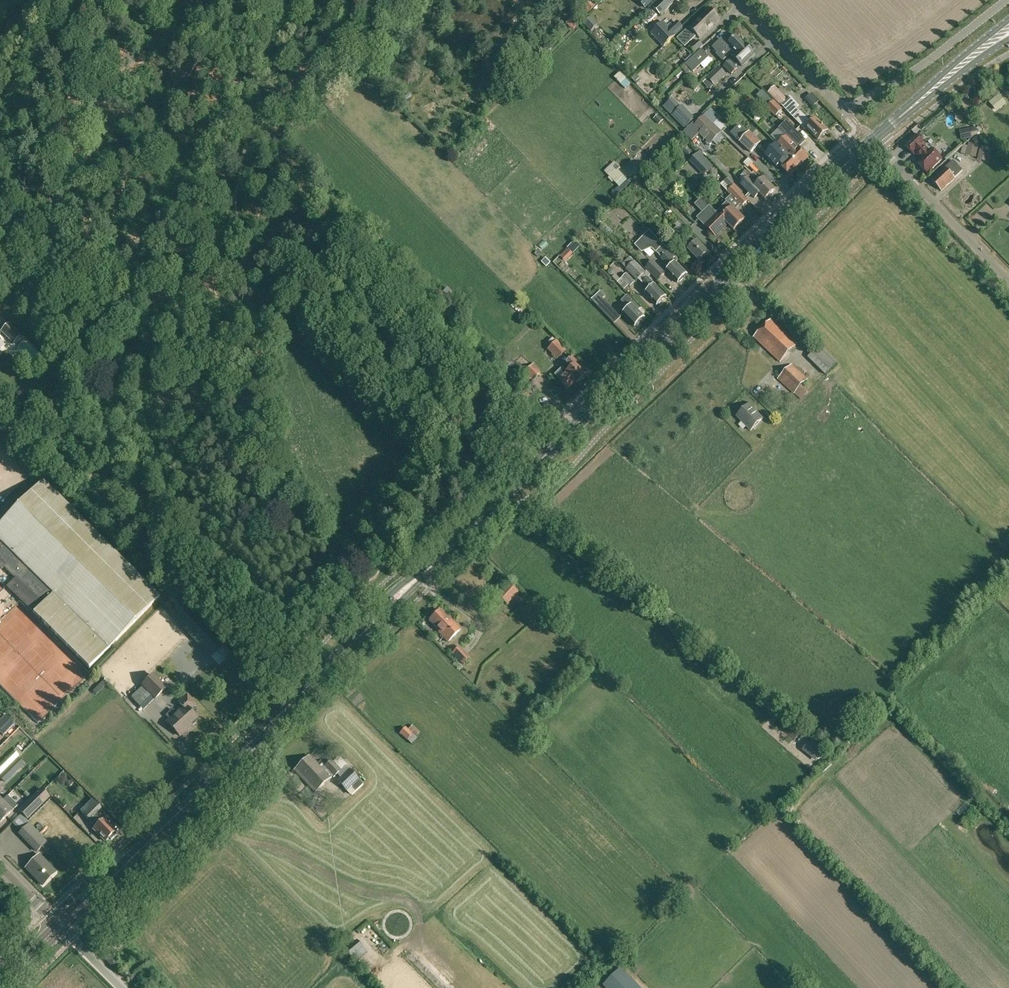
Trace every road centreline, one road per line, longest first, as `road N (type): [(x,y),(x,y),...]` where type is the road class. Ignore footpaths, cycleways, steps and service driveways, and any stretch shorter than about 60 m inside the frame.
road 1 (secondary): [(423,573),(873,140)]
road 2 (secondary): [(61,928),(357,638)]
road 3 (unclassified): [(1007,0),(846,113)]
road 4 (unclassified): [(1008,282),(873,140)]
road 5 (unclassified): [(846,113),(737,0)]
road 6 (secondary): [(991,45),(873,140)]

